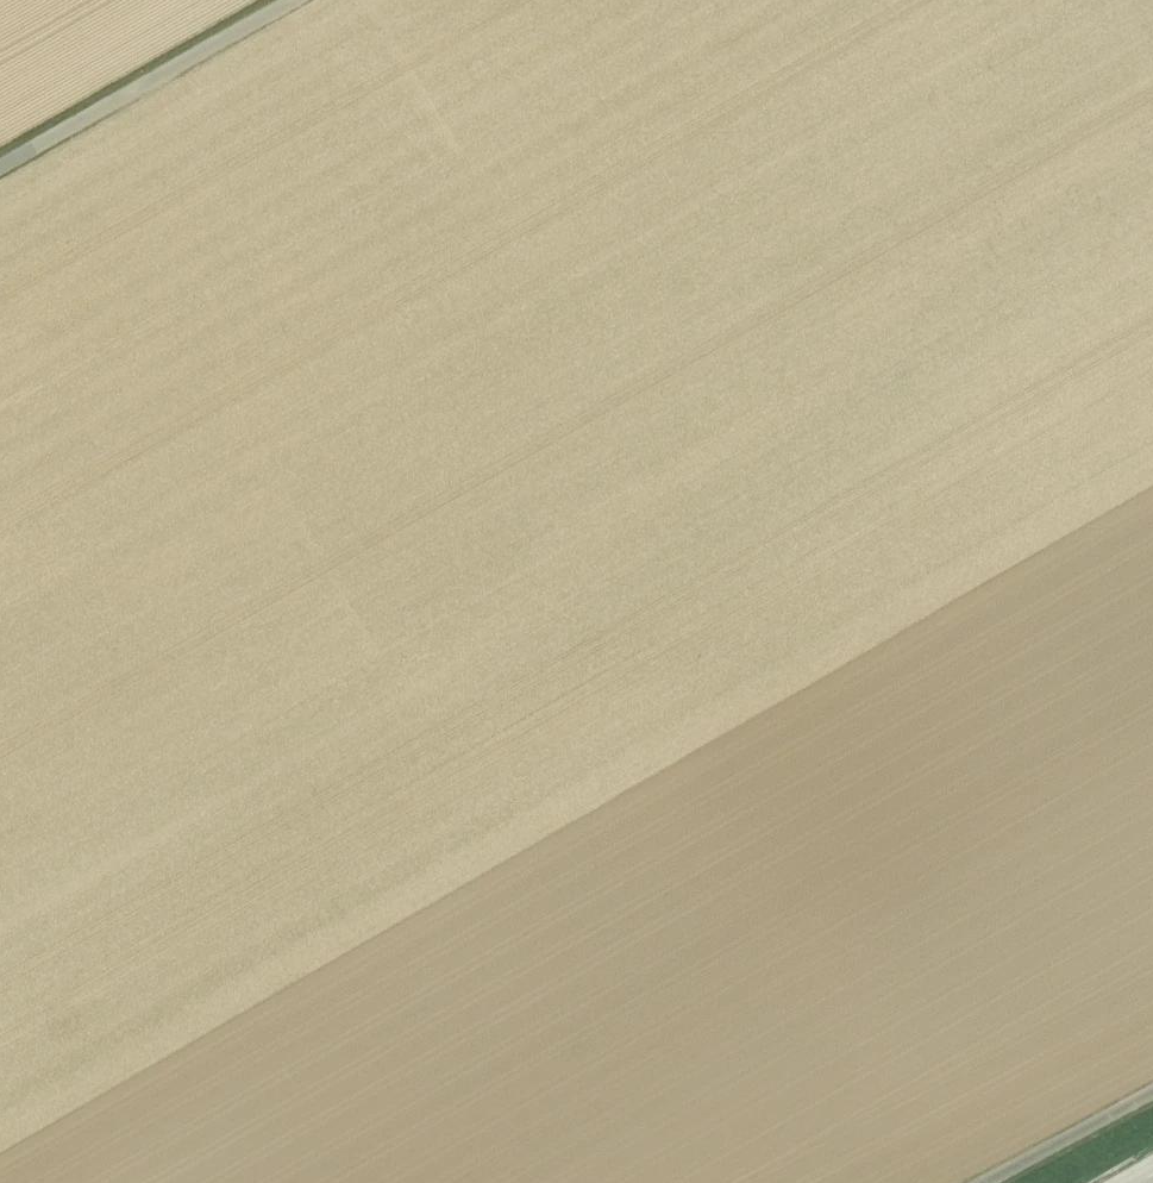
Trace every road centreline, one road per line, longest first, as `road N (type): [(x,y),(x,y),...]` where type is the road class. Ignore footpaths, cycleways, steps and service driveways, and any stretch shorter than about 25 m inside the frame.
road 1 (unclassified): [(0,167),(292,0)]
road 2 (track): [(1152,1092),(975,1182)]

